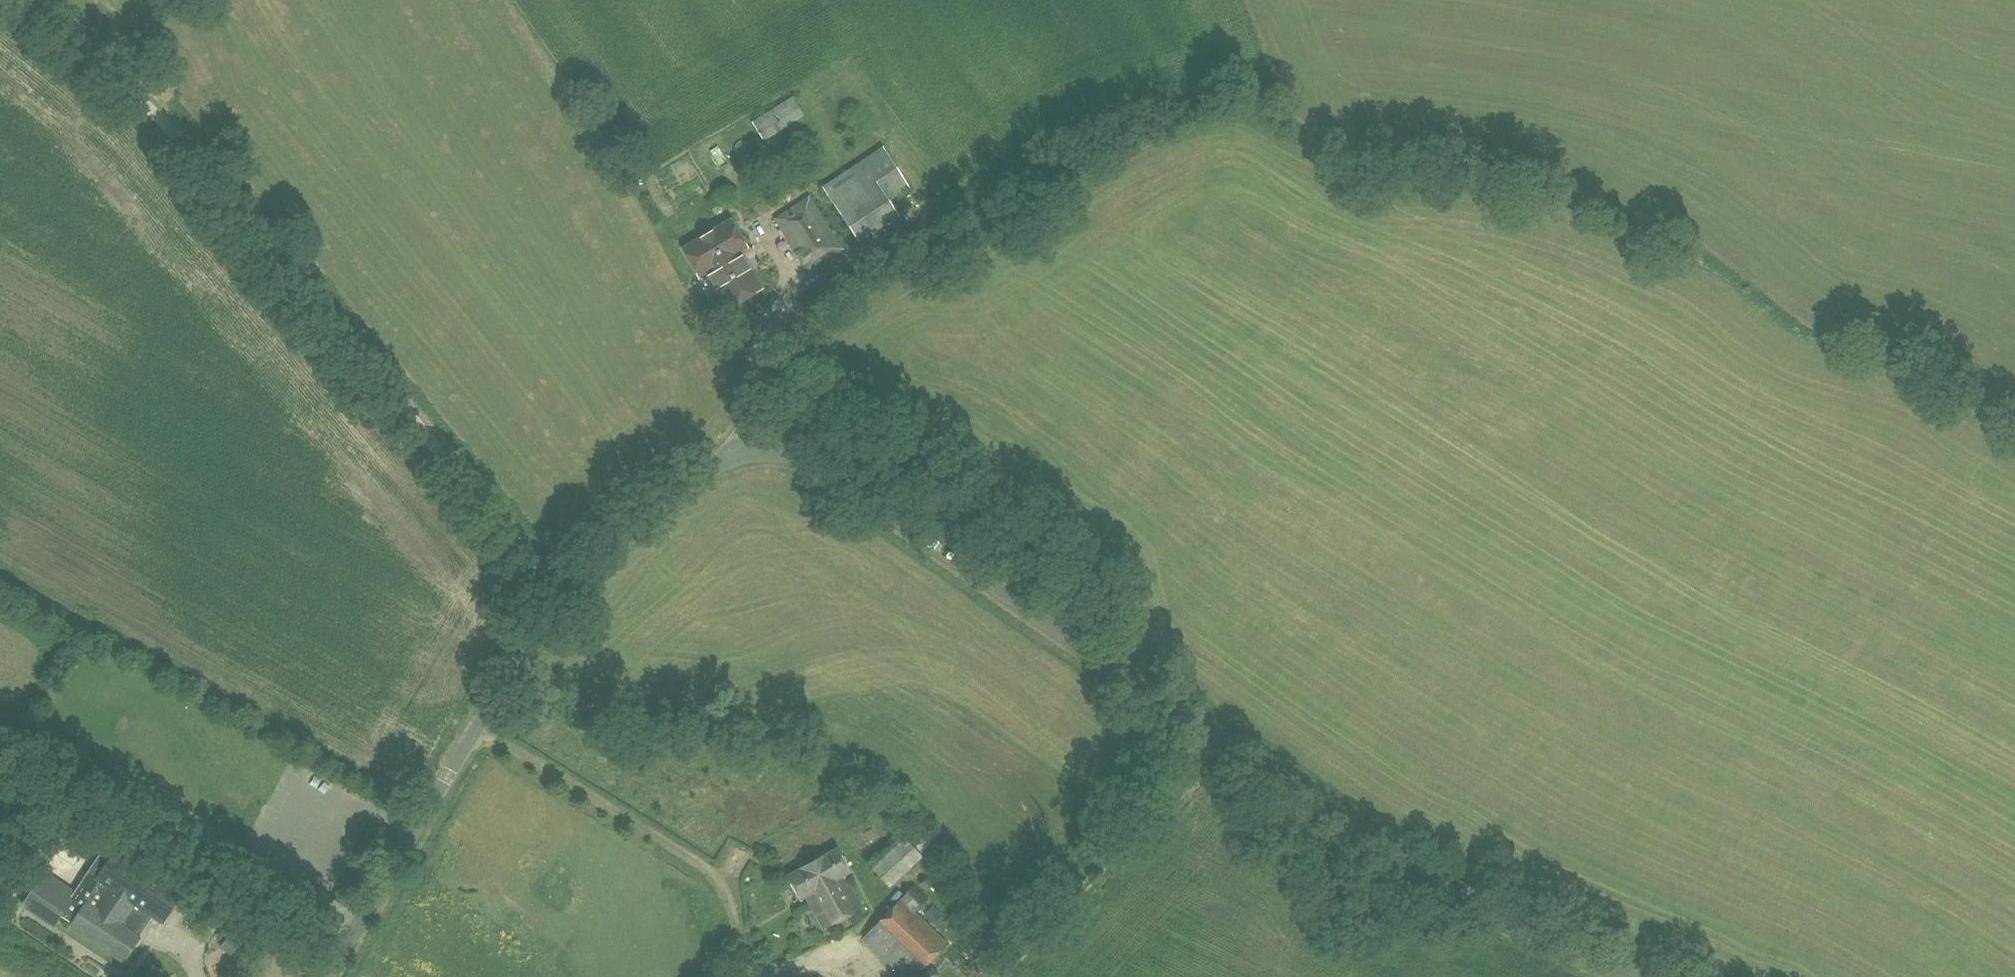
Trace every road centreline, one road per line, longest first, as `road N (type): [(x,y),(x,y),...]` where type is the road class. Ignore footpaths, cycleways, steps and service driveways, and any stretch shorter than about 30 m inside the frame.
road 1 (unclassified): [(1626,976),(1395,860),(837,475),(771,451),(735,456),(699,476),(567,599),(516,659),(327,976)]
road 2 (track): [(21,0),(148,105),(567,599)]
road 3 (track): [(1216,737),(1201,764),(1033,954)]

